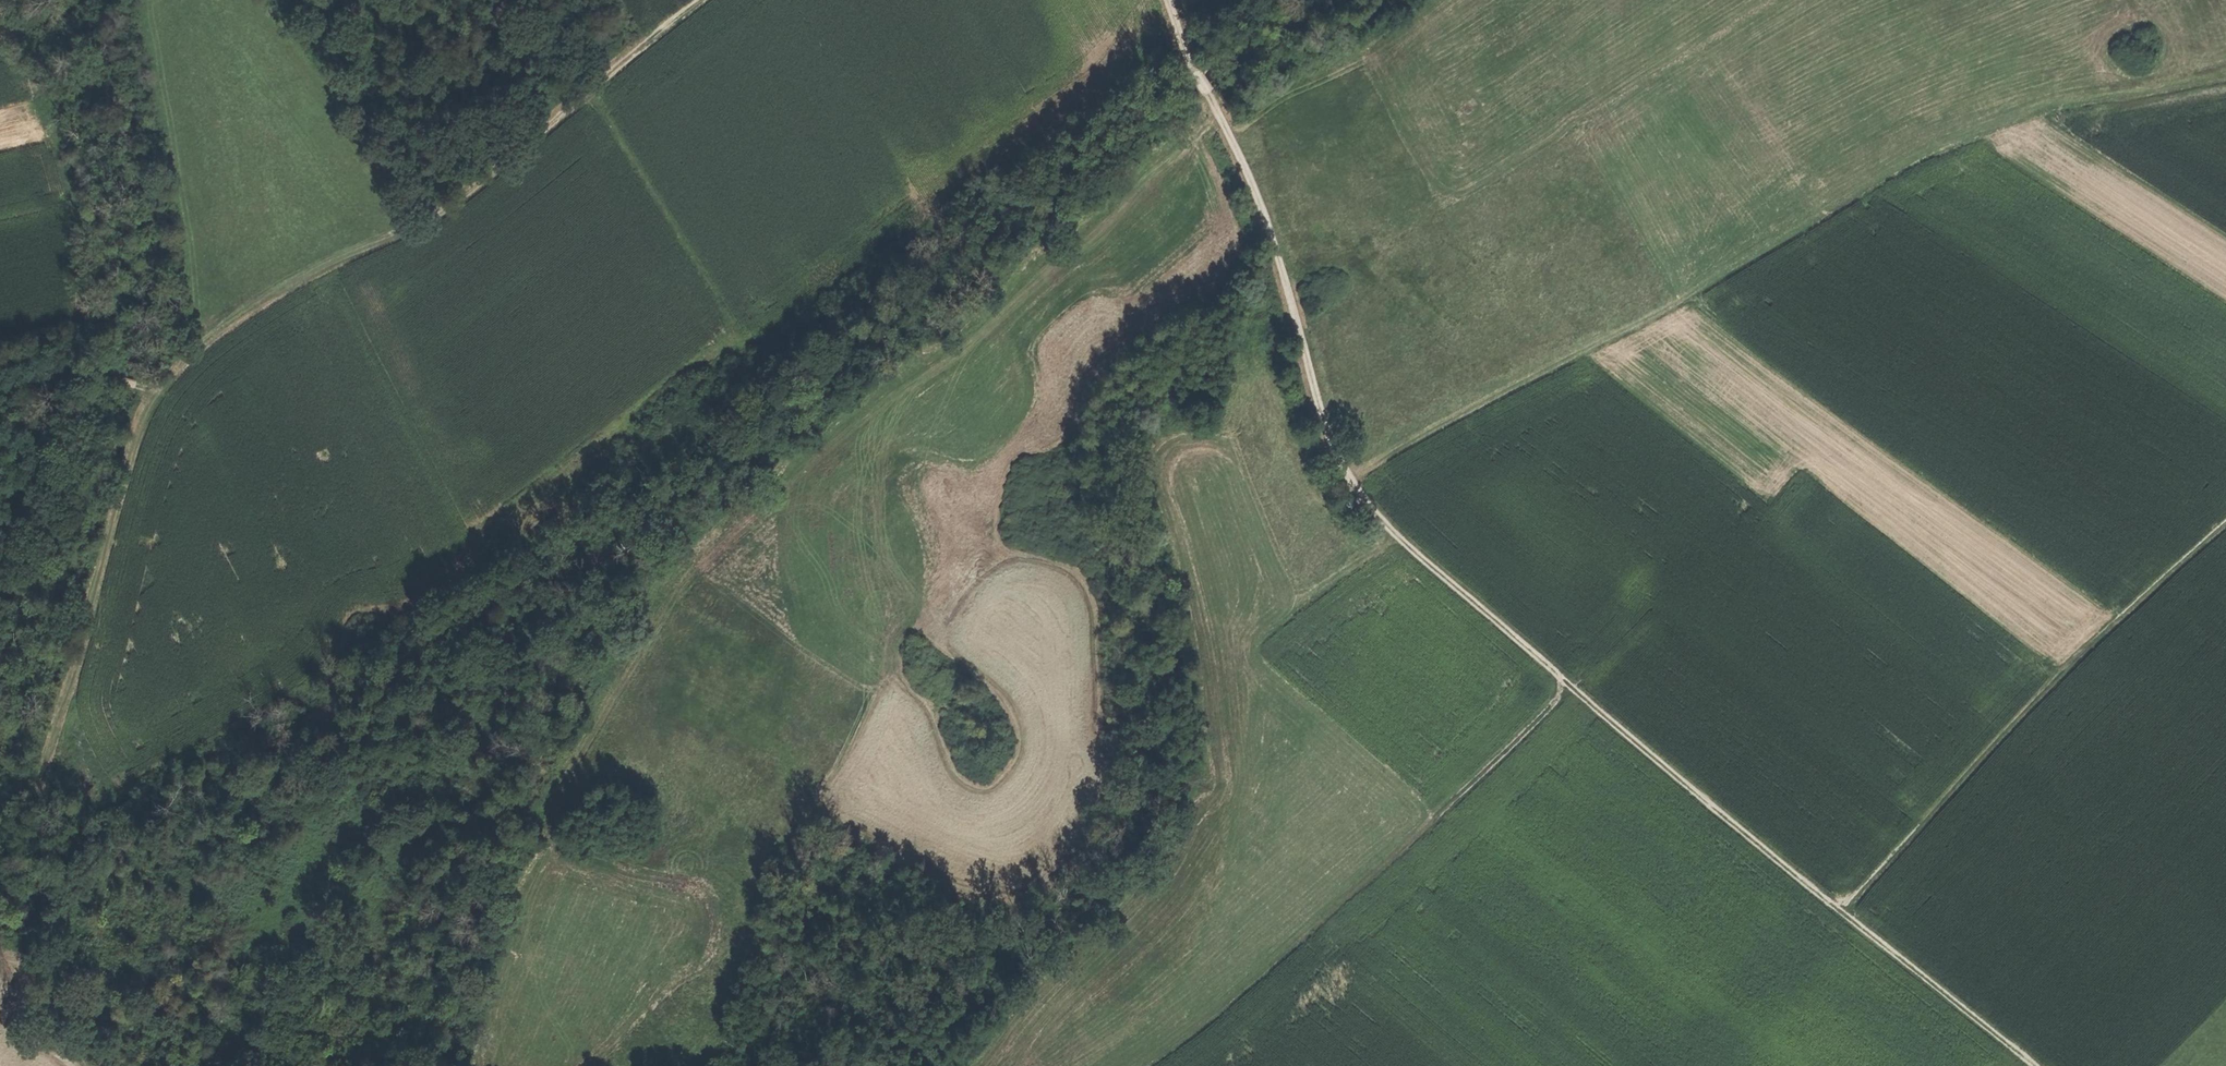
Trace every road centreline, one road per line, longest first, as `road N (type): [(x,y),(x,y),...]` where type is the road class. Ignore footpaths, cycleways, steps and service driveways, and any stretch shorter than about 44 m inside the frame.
road 1 (track): [(2037,1065),(1566,683),(1353,485),(1313,380),(1265,196),(1169,0)]
road 2 (track): [(0,383),(71,366),(152,374),(300,274),(407,234),(465,195),(704,0)]

